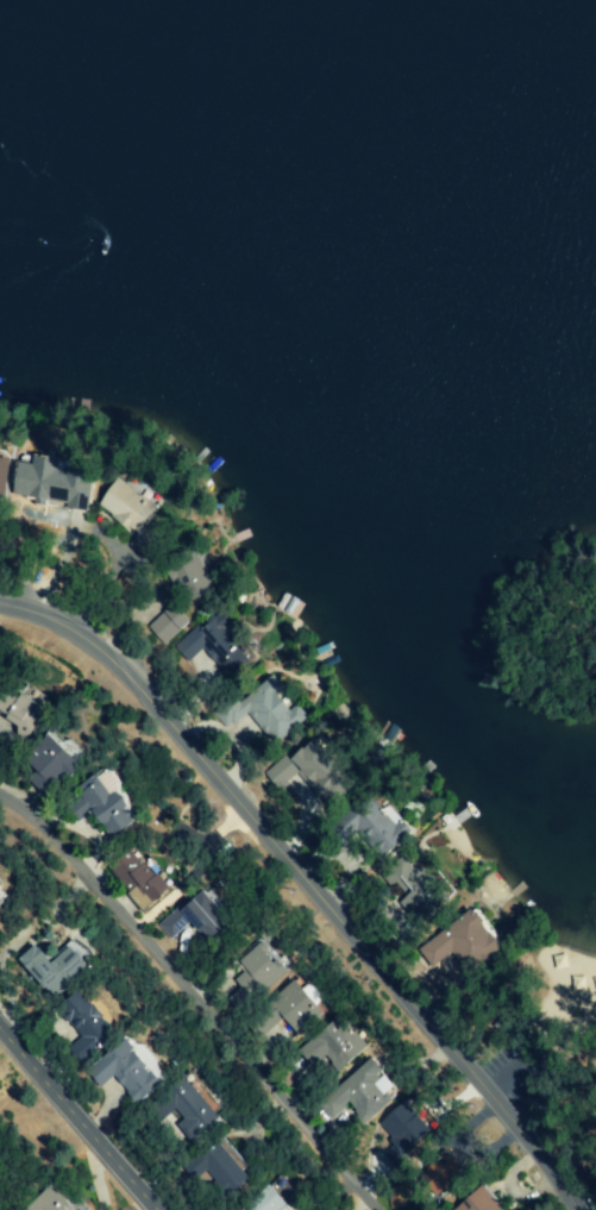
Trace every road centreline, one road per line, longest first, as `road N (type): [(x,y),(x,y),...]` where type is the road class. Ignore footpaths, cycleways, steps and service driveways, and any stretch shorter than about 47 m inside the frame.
road 1 (residential): [(0,611),(12,612),(88,670),(394,992),(556,1209)]
road 2 (residential): [(0,819),(103,903),(309,1142),(354,1209)]
road 3 (residential): [(146,1209),(0,1044)]

